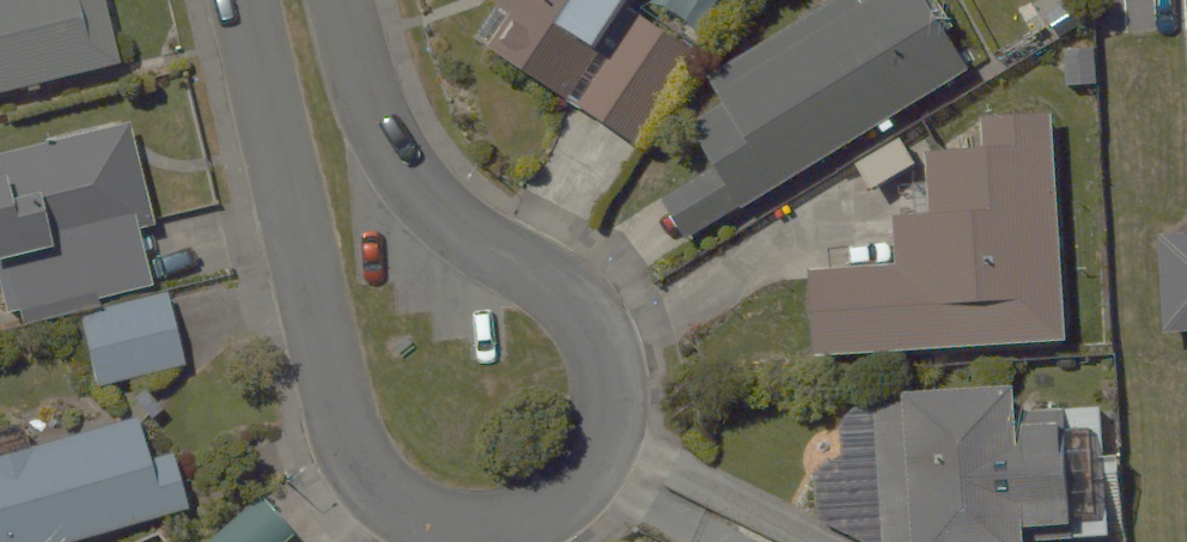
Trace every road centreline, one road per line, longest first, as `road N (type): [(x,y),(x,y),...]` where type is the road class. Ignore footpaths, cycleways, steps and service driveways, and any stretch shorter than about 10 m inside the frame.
road 1 (residential): [(349,0),(377,117),(396,156),(419,184),(552,277),(580,311),(595,351),(604,391),(588,465),(564,495),(526,516),(451,525),(408,512),(376,482),(349,432),(248,0)]

